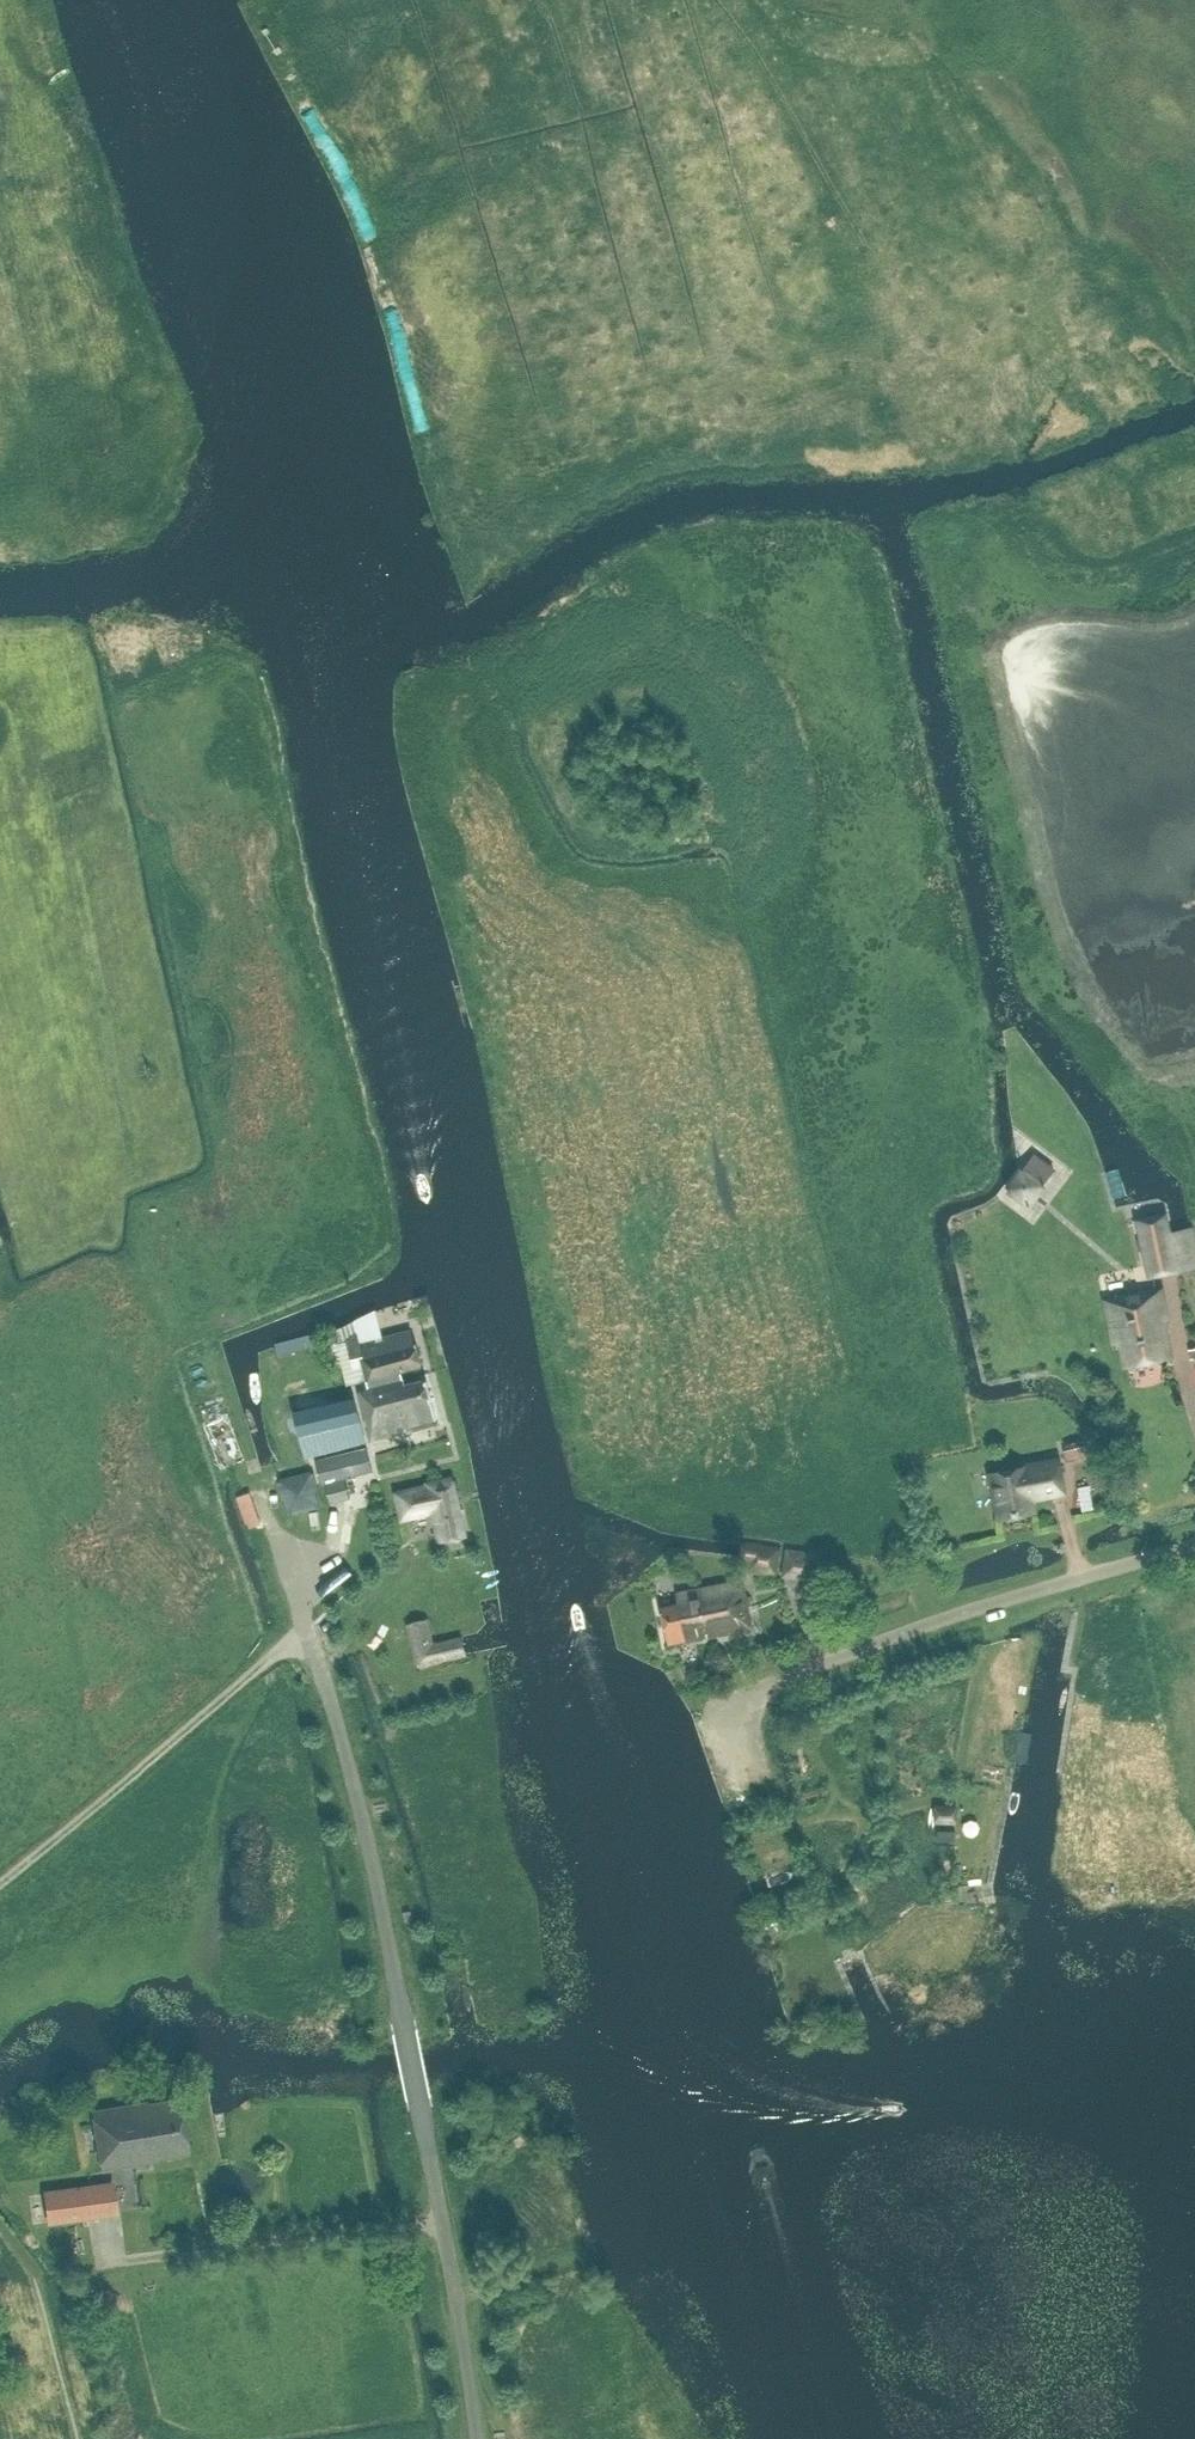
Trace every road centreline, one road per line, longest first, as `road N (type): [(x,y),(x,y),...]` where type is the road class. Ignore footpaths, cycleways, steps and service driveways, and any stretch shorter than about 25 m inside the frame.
road 1 (unclassified): [(476,2438),(423,2107),(363,1820),(300,1602),(309,1573)]
road 2 (unclassified): [(1194,1546),(958,1614),(724,1705),(738,1752)]

